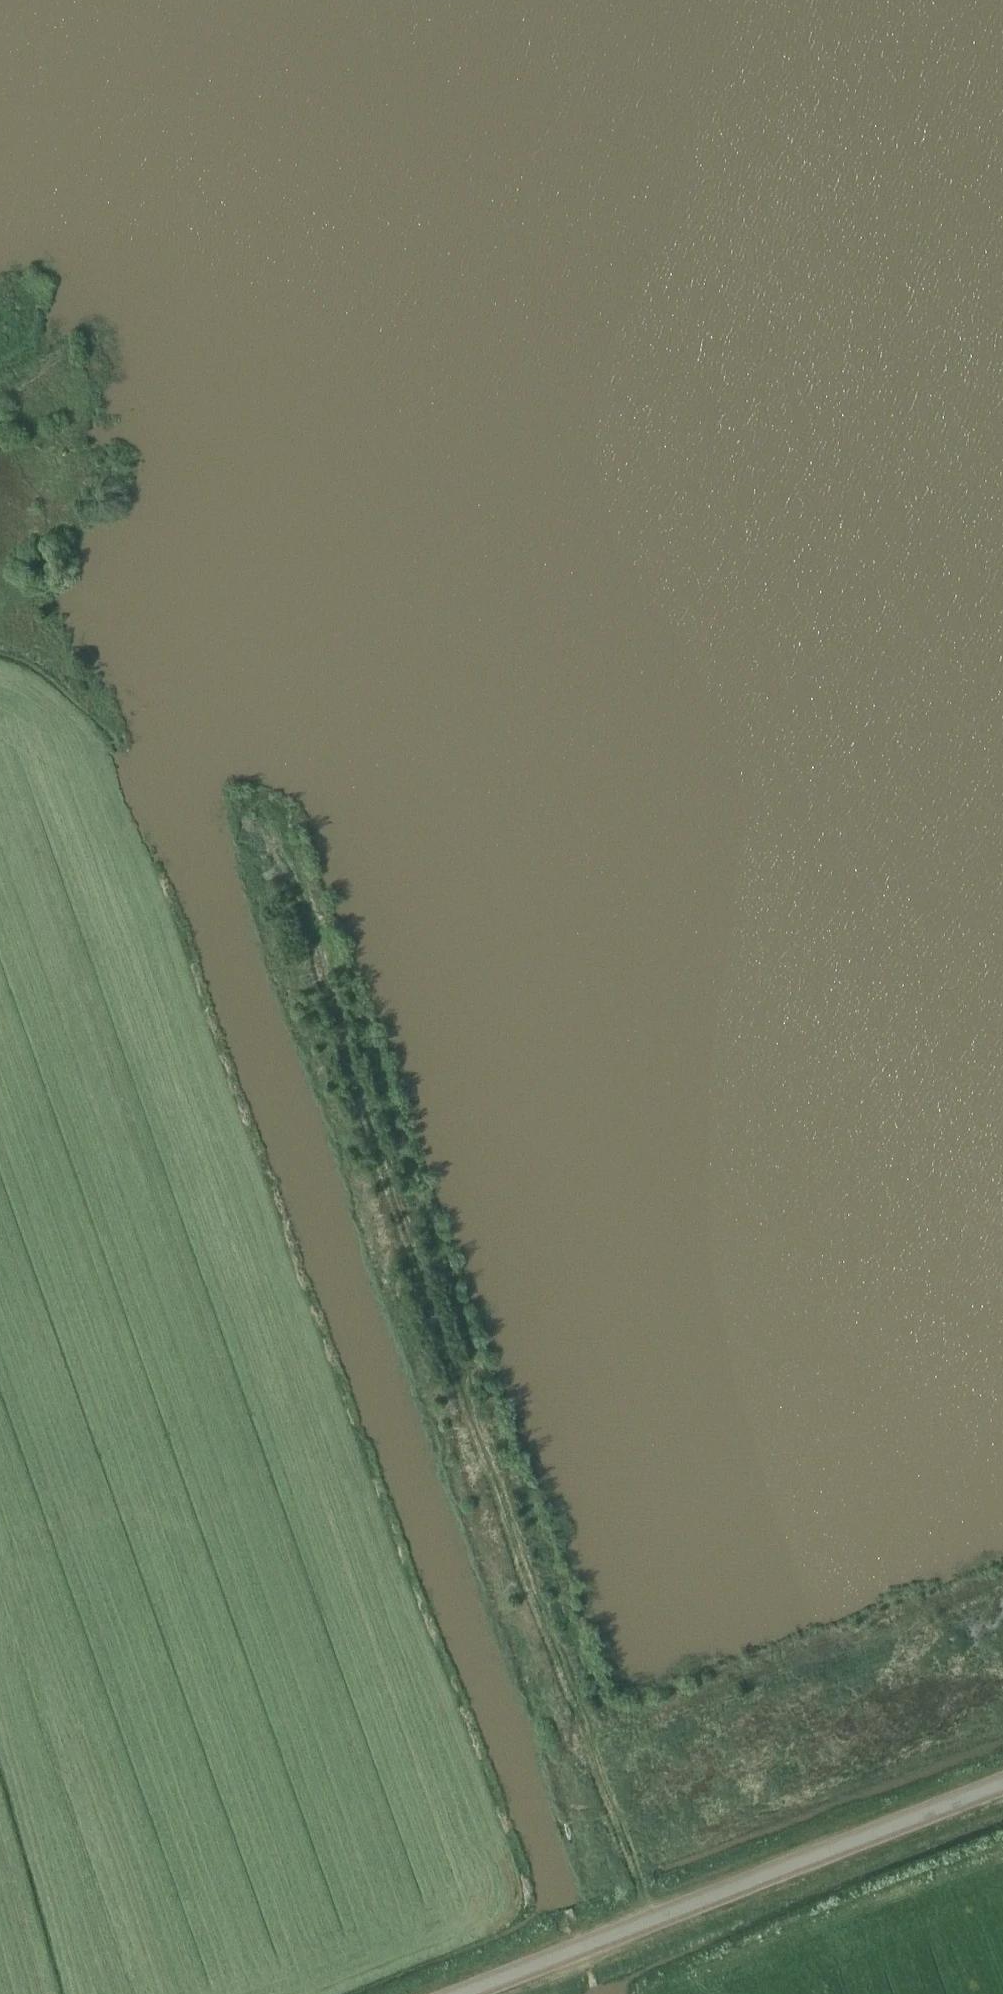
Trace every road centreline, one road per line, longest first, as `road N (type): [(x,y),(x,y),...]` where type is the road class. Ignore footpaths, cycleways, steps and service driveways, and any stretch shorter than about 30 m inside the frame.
road 1 (tertiary): [(1002,1784),(460,1993)]

